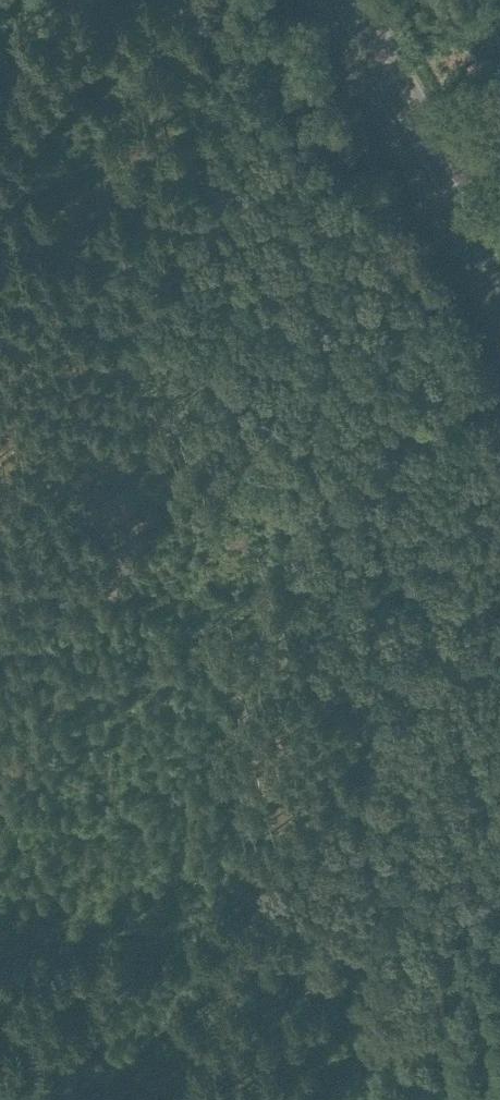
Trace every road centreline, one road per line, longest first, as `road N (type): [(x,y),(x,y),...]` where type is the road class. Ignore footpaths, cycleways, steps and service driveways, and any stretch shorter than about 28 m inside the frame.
road 1 (primary): [(352,0),(499,260)]

